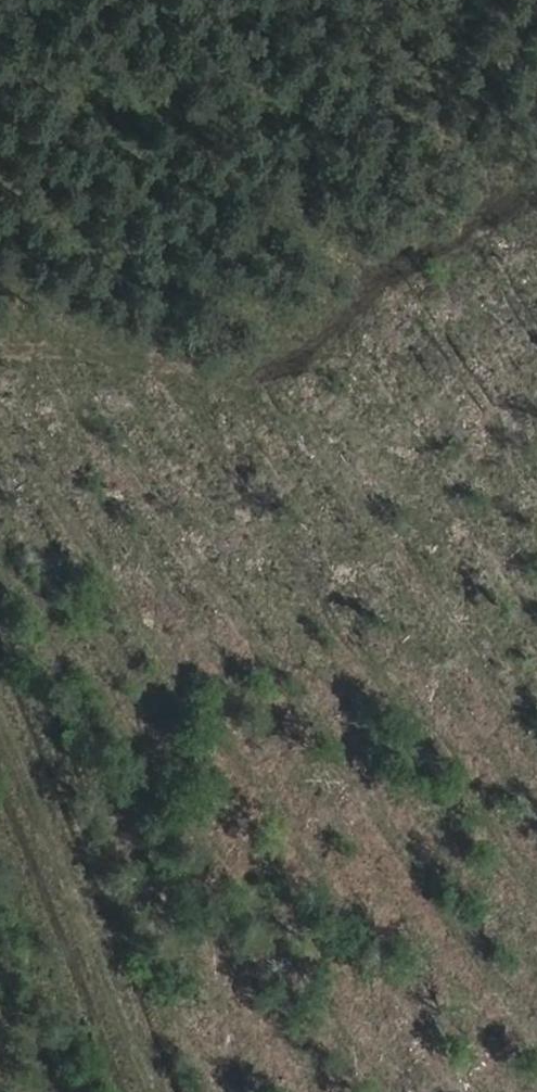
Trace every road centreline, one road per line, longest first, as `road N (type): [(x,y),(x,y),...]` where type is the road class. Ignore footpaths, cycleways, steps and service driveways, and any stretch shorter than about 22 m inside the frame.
road 1 (track): [(176,1091),(0,646)]

